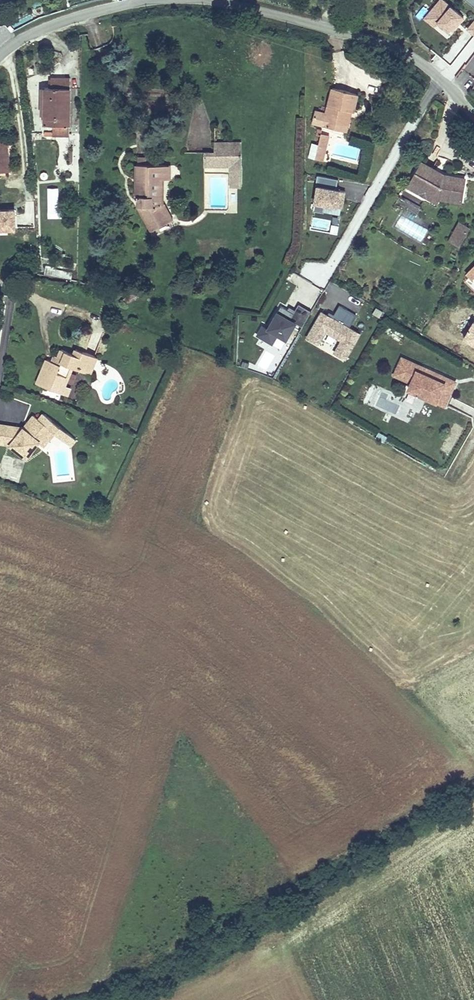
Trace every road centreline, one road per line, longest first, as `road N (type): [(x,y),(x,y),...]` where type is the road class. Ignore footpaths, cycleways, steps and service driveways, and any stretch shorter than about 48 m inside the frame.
road 1 (track): [(97,999),(171,970),(257,921),(473,777)]
road 2 (residential): [(221,0),(390,45),(442,79),(473,114)]
road 3 (residential): [(0,58),(53,24),(156,0)]

